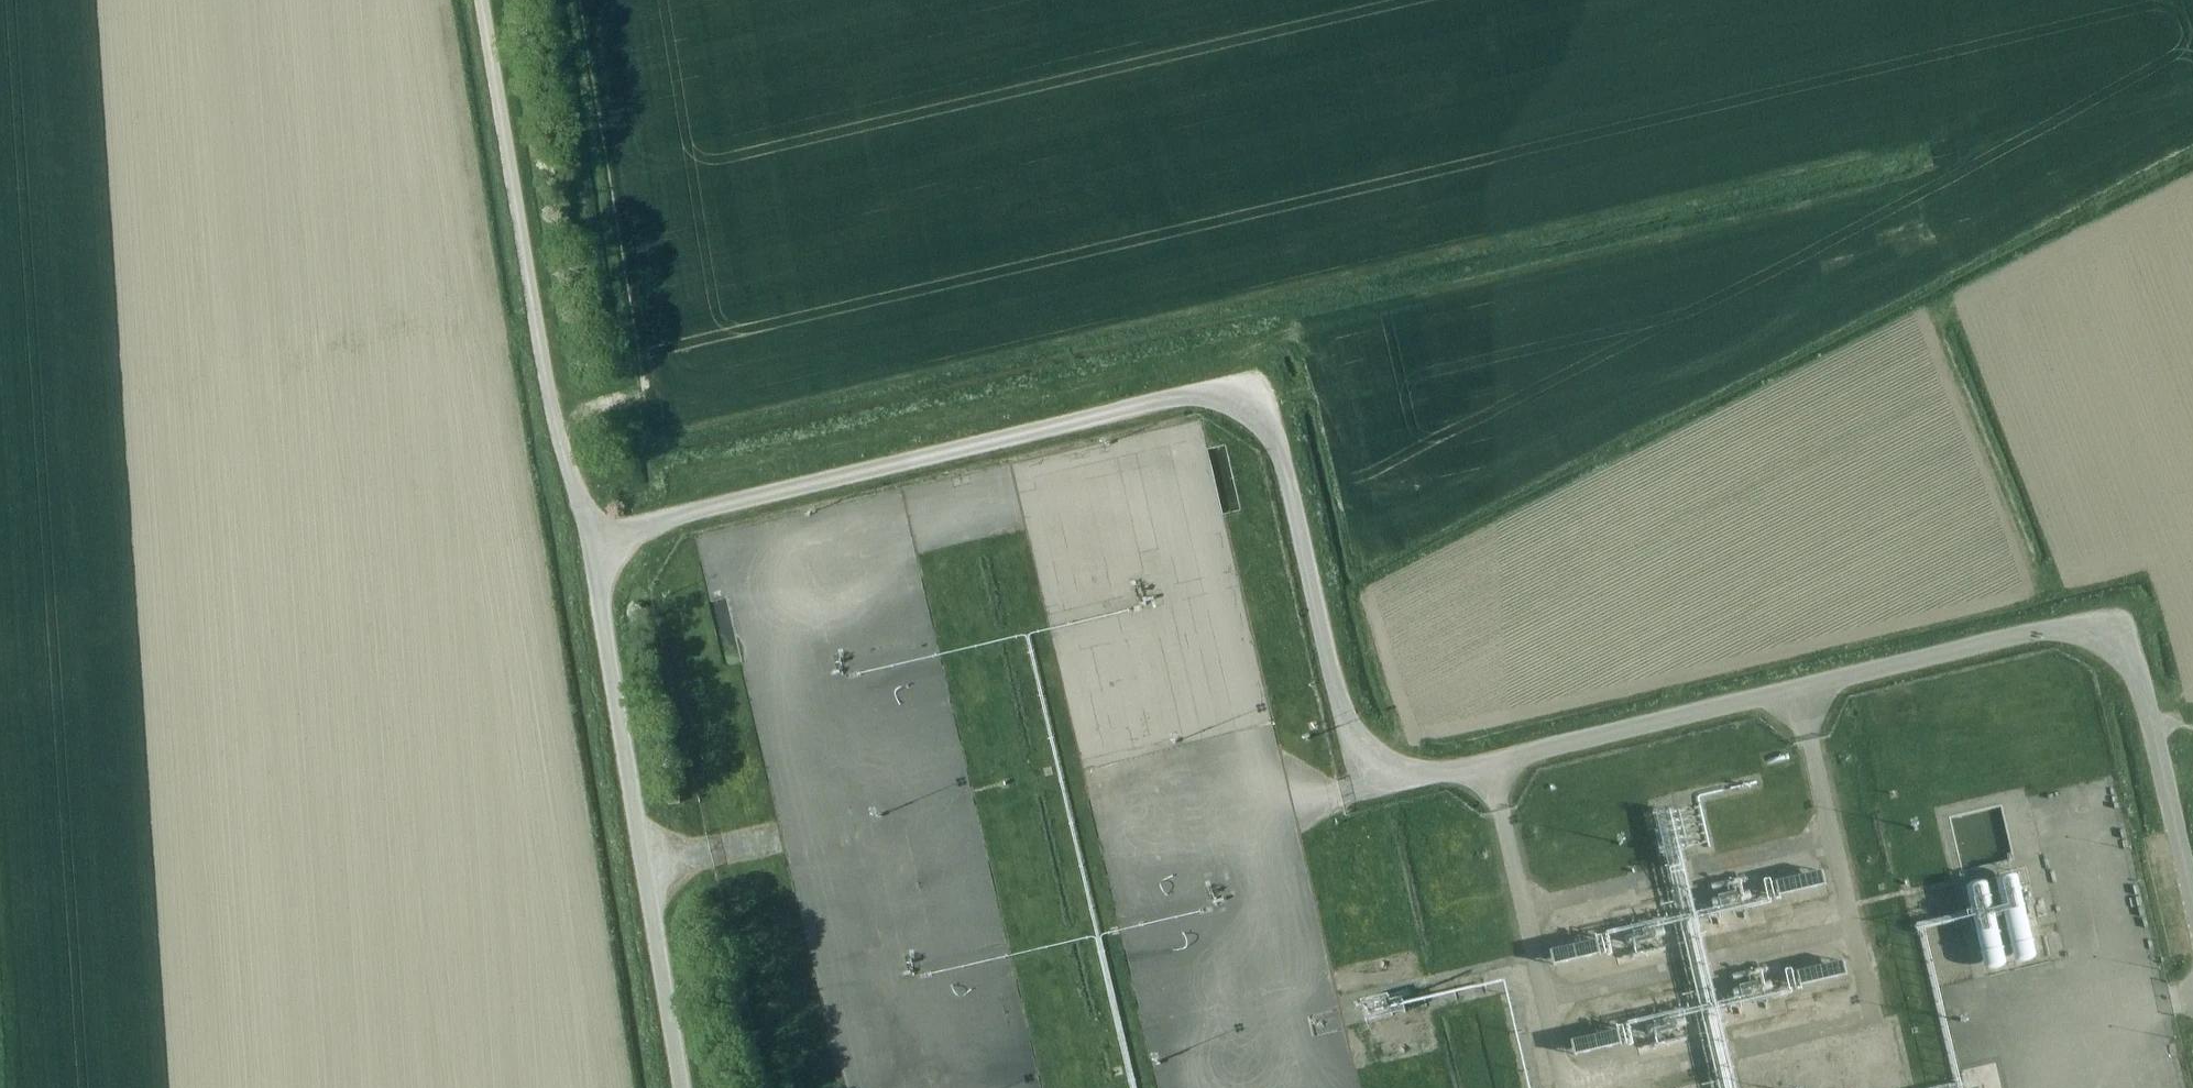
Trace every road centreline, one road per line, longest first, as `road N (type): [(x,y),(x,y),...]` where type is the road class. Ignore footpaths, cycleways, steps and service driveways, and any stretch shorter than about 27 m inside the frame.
road 1 (unclassified): [(682,1087),(583,530)]

